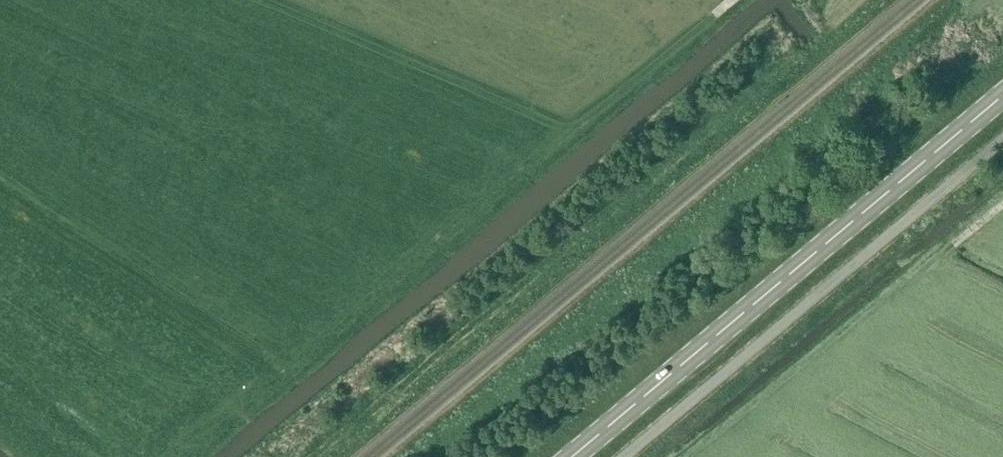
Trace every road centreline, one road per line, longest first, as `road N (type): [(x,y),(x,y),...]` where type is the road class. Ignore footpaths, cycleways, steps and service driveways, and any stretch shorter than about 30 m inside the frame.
road 1 (tertiary): [(566,456),(1002,95)]

